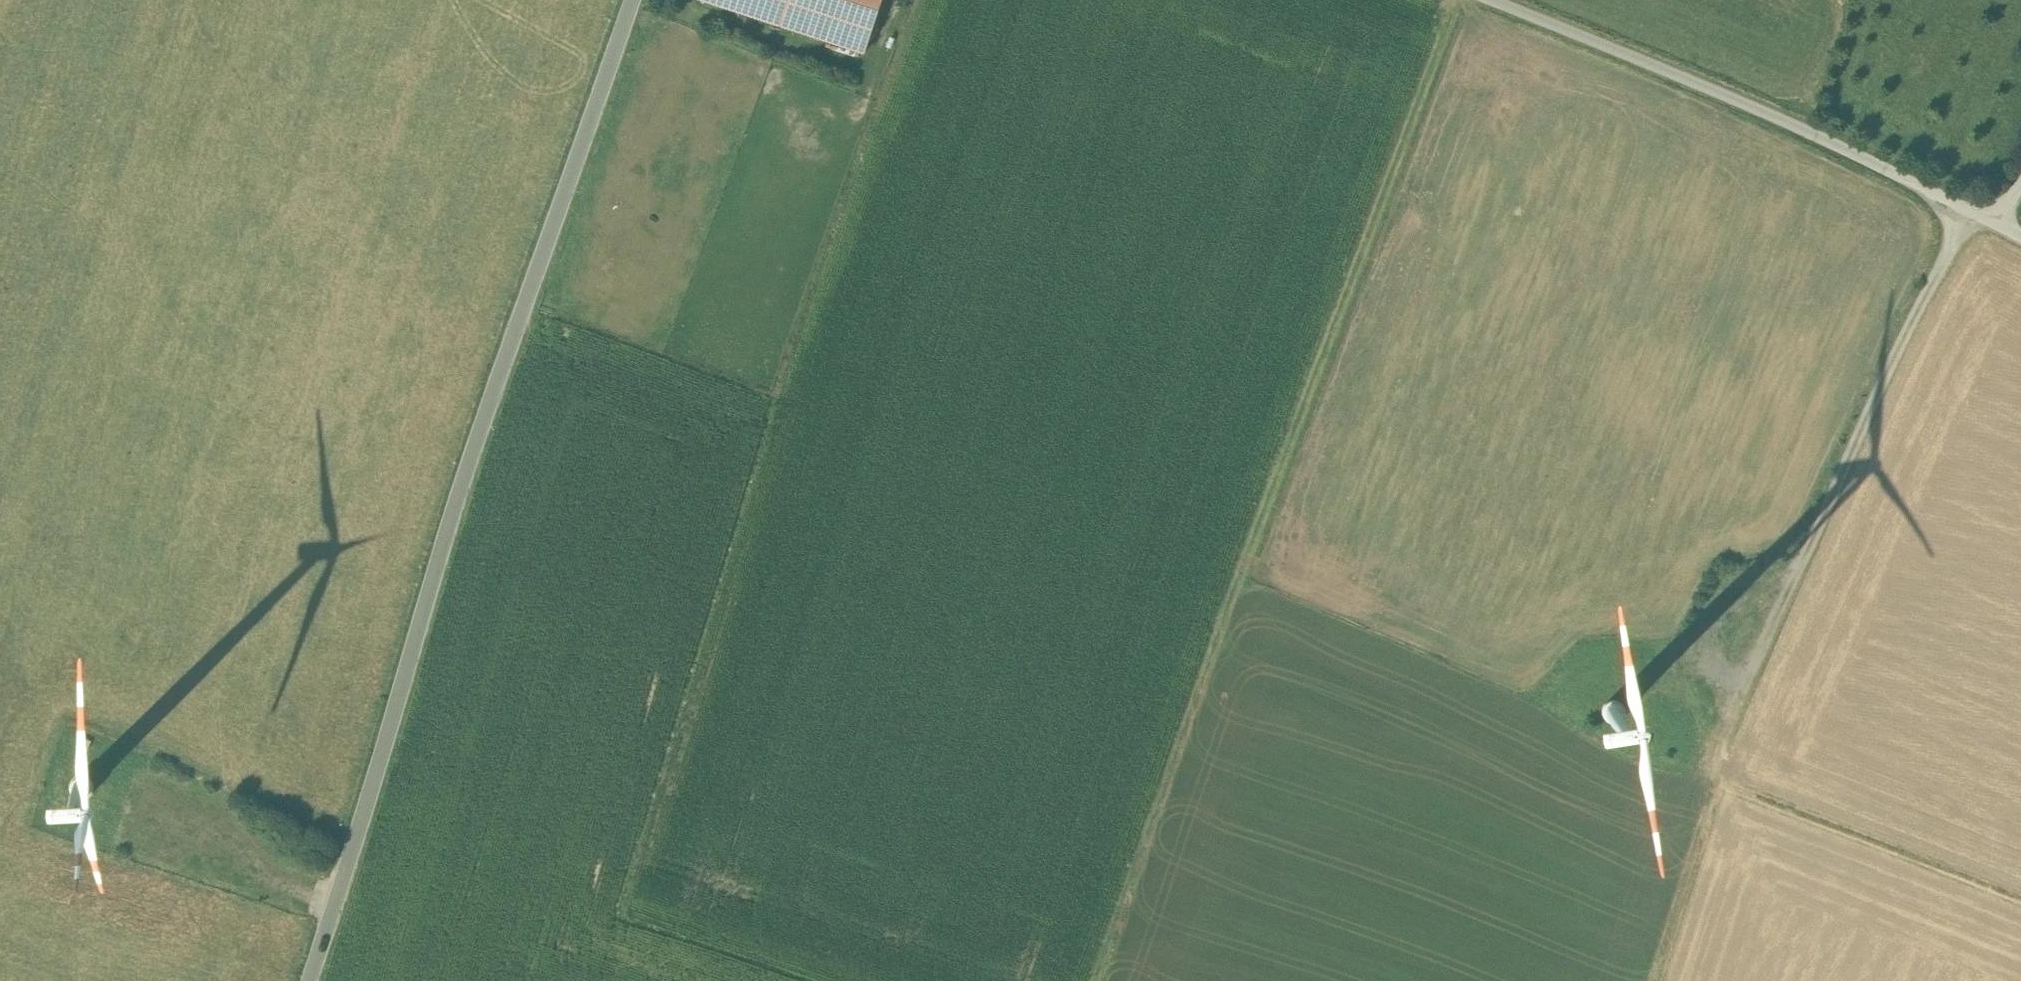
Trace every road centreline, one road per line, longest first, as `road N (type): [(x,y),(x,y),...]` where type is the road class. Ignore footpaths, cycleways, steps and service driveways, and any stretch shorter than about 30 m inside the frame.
road 1 (tertiary): [(312,980),(490,398),(631,0)]
road 2 (track): [(1462,0),(1160,774)]
road 3 (track): [(1965,207),(1714,766)]
road 4 (unclassified): [(1497,0),(1803,129),(1994,221)]
road 5 (track): [(335,907),(101,804)]

